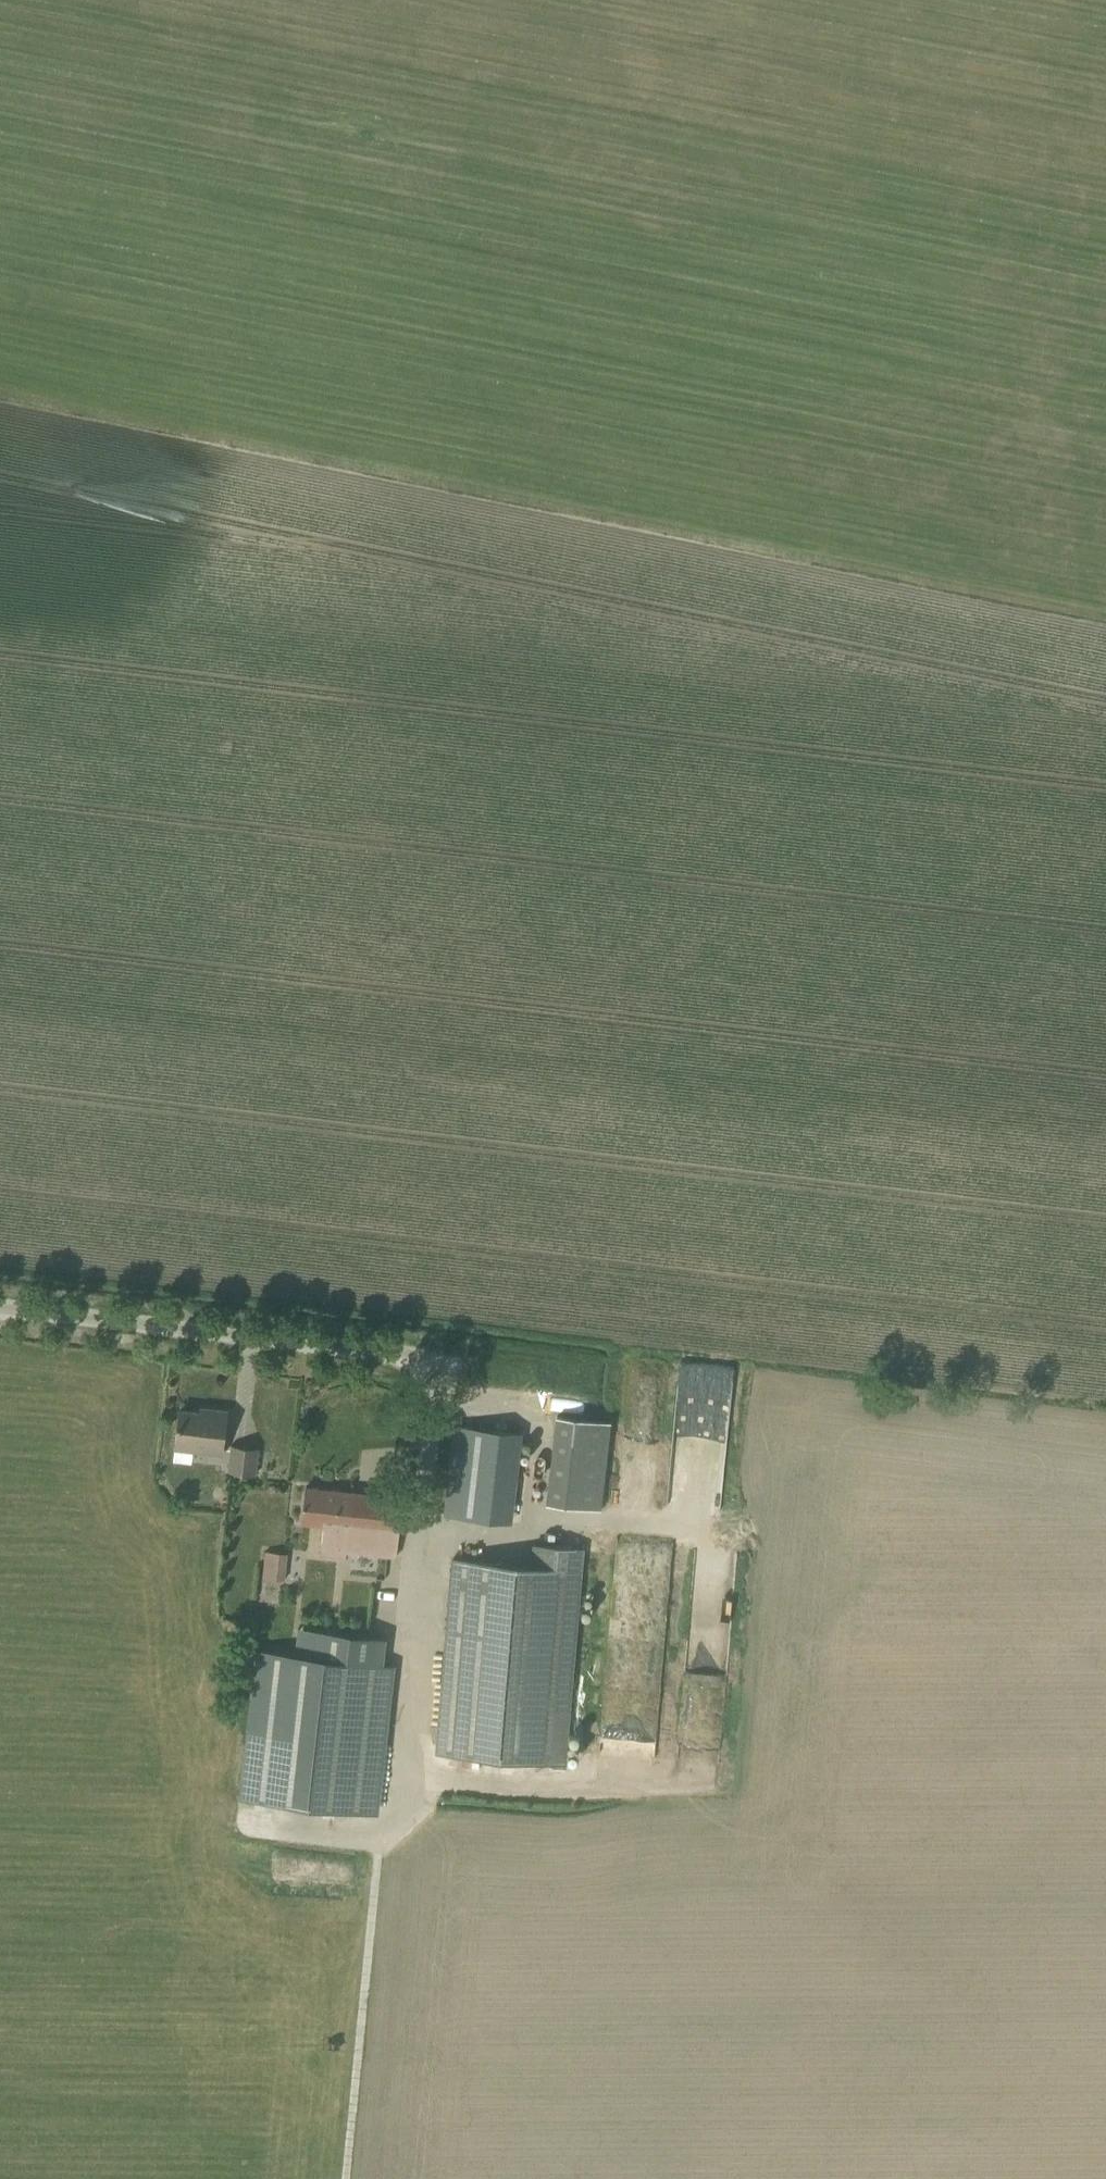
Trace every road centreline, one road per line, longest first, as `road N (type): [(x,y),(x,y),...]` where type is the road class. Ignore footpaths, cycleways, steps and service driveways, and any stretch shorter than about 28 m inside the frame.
road 1 (unclassified): [(190,1353),(0,1333)]

